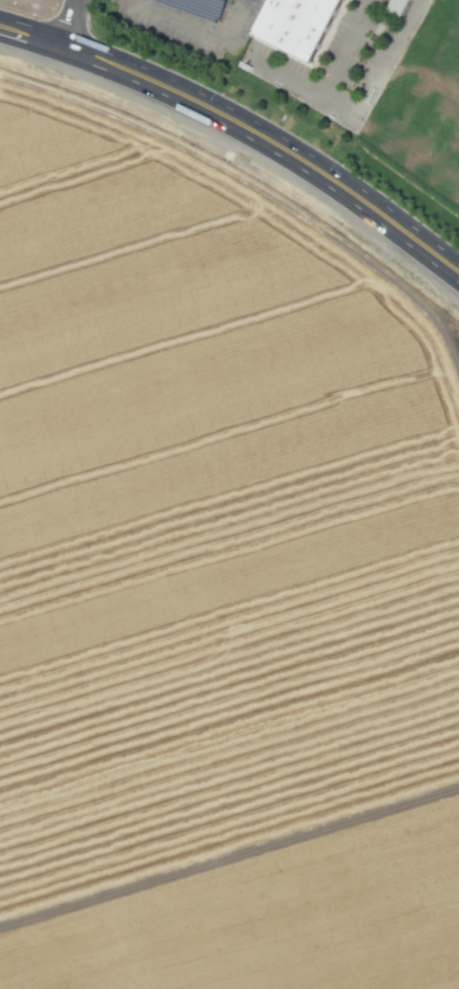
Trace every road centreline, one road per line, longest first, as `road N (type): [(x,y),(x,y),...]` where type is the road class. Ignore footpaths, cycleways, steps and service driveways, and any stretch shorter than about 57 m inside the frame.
road 1 (primary): [(61,54),(274,153),(458,284)]
road 2 (primary): [(458,260),(284,137),(68,37)]

